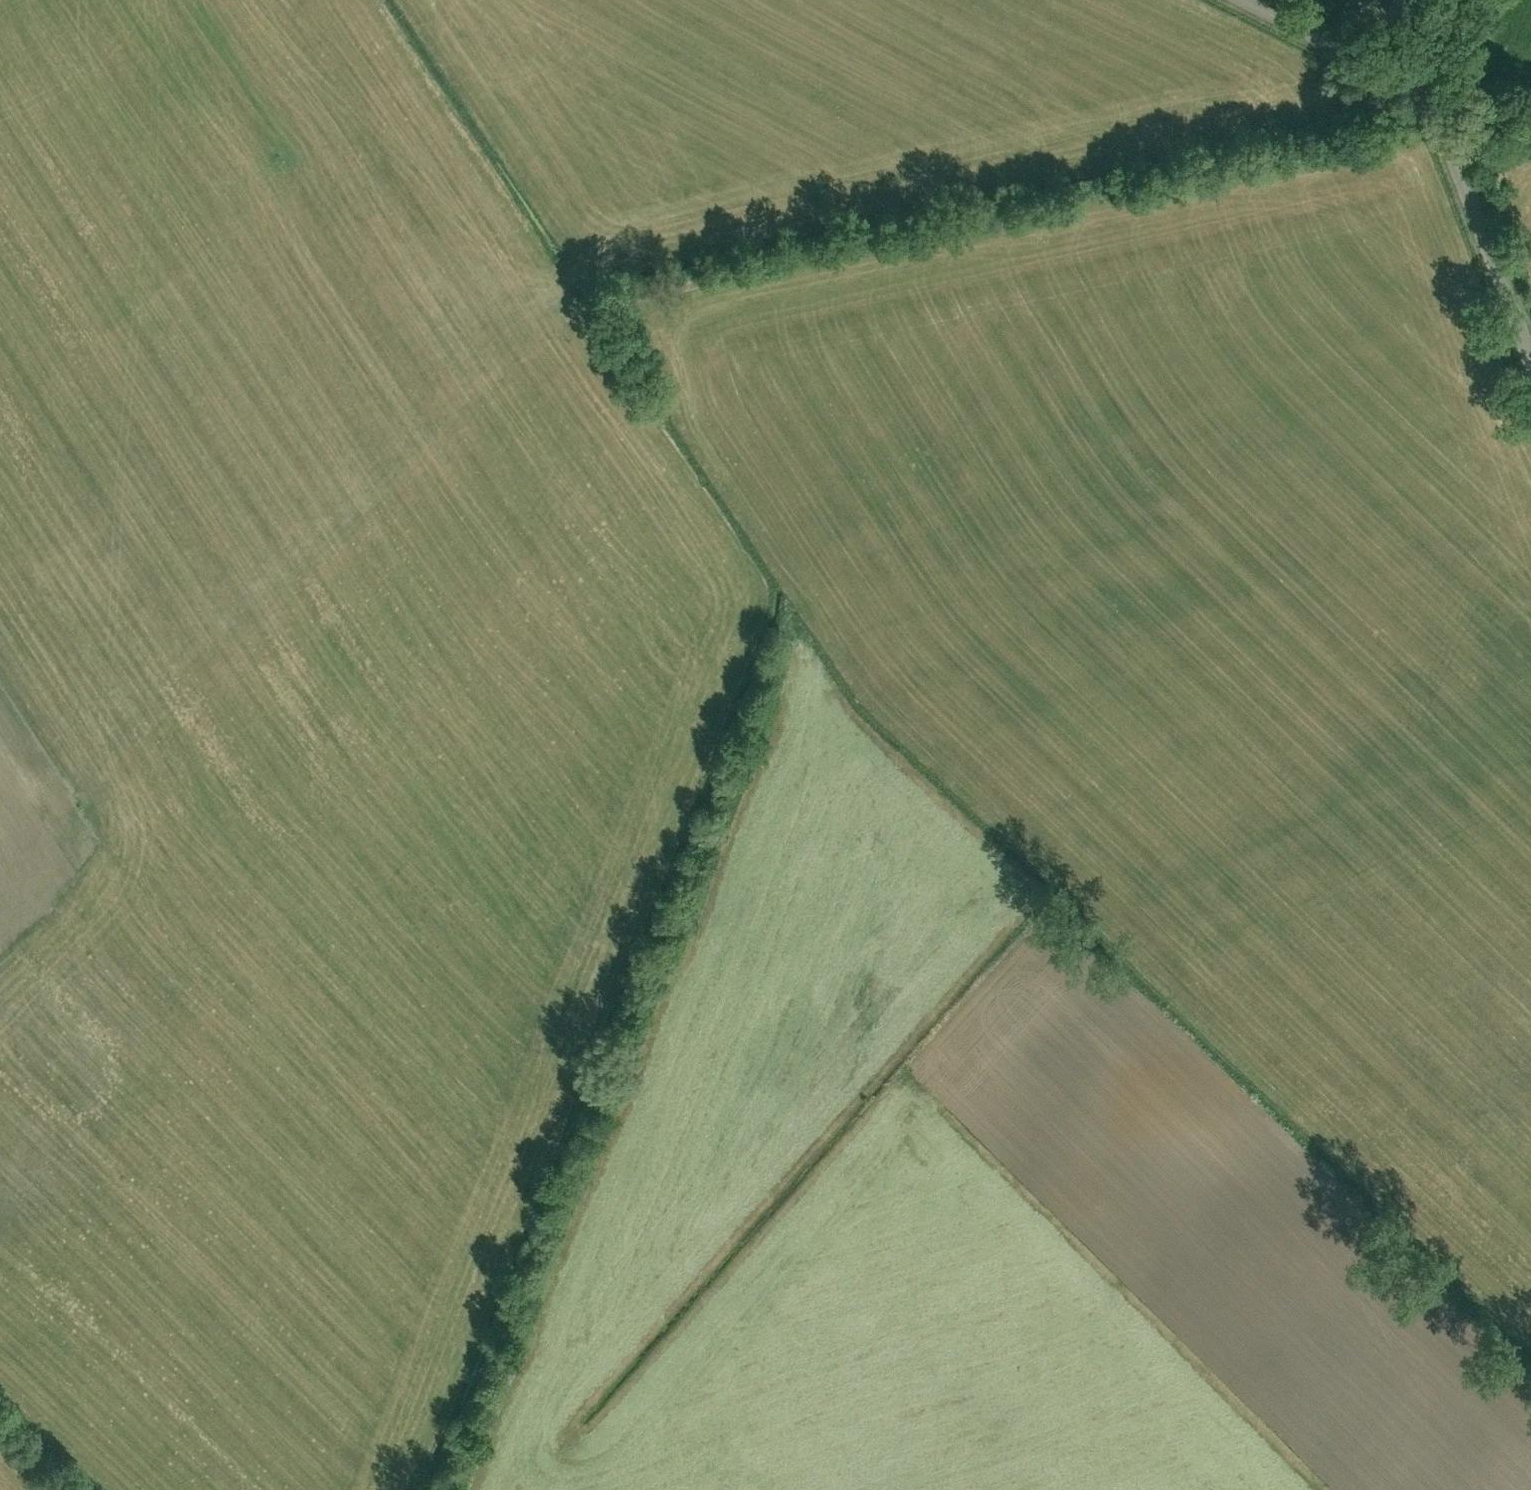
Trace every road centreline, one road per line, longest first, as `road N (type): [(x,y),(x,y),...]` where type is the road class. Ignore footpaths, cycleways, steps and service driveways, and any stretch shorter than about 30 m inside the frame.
road 1 (unclassified): [(1530,355),(1431,75)]
road 2 (unclassified): [(1431,75),(1408,77),(1377,66),(1248,0)]

